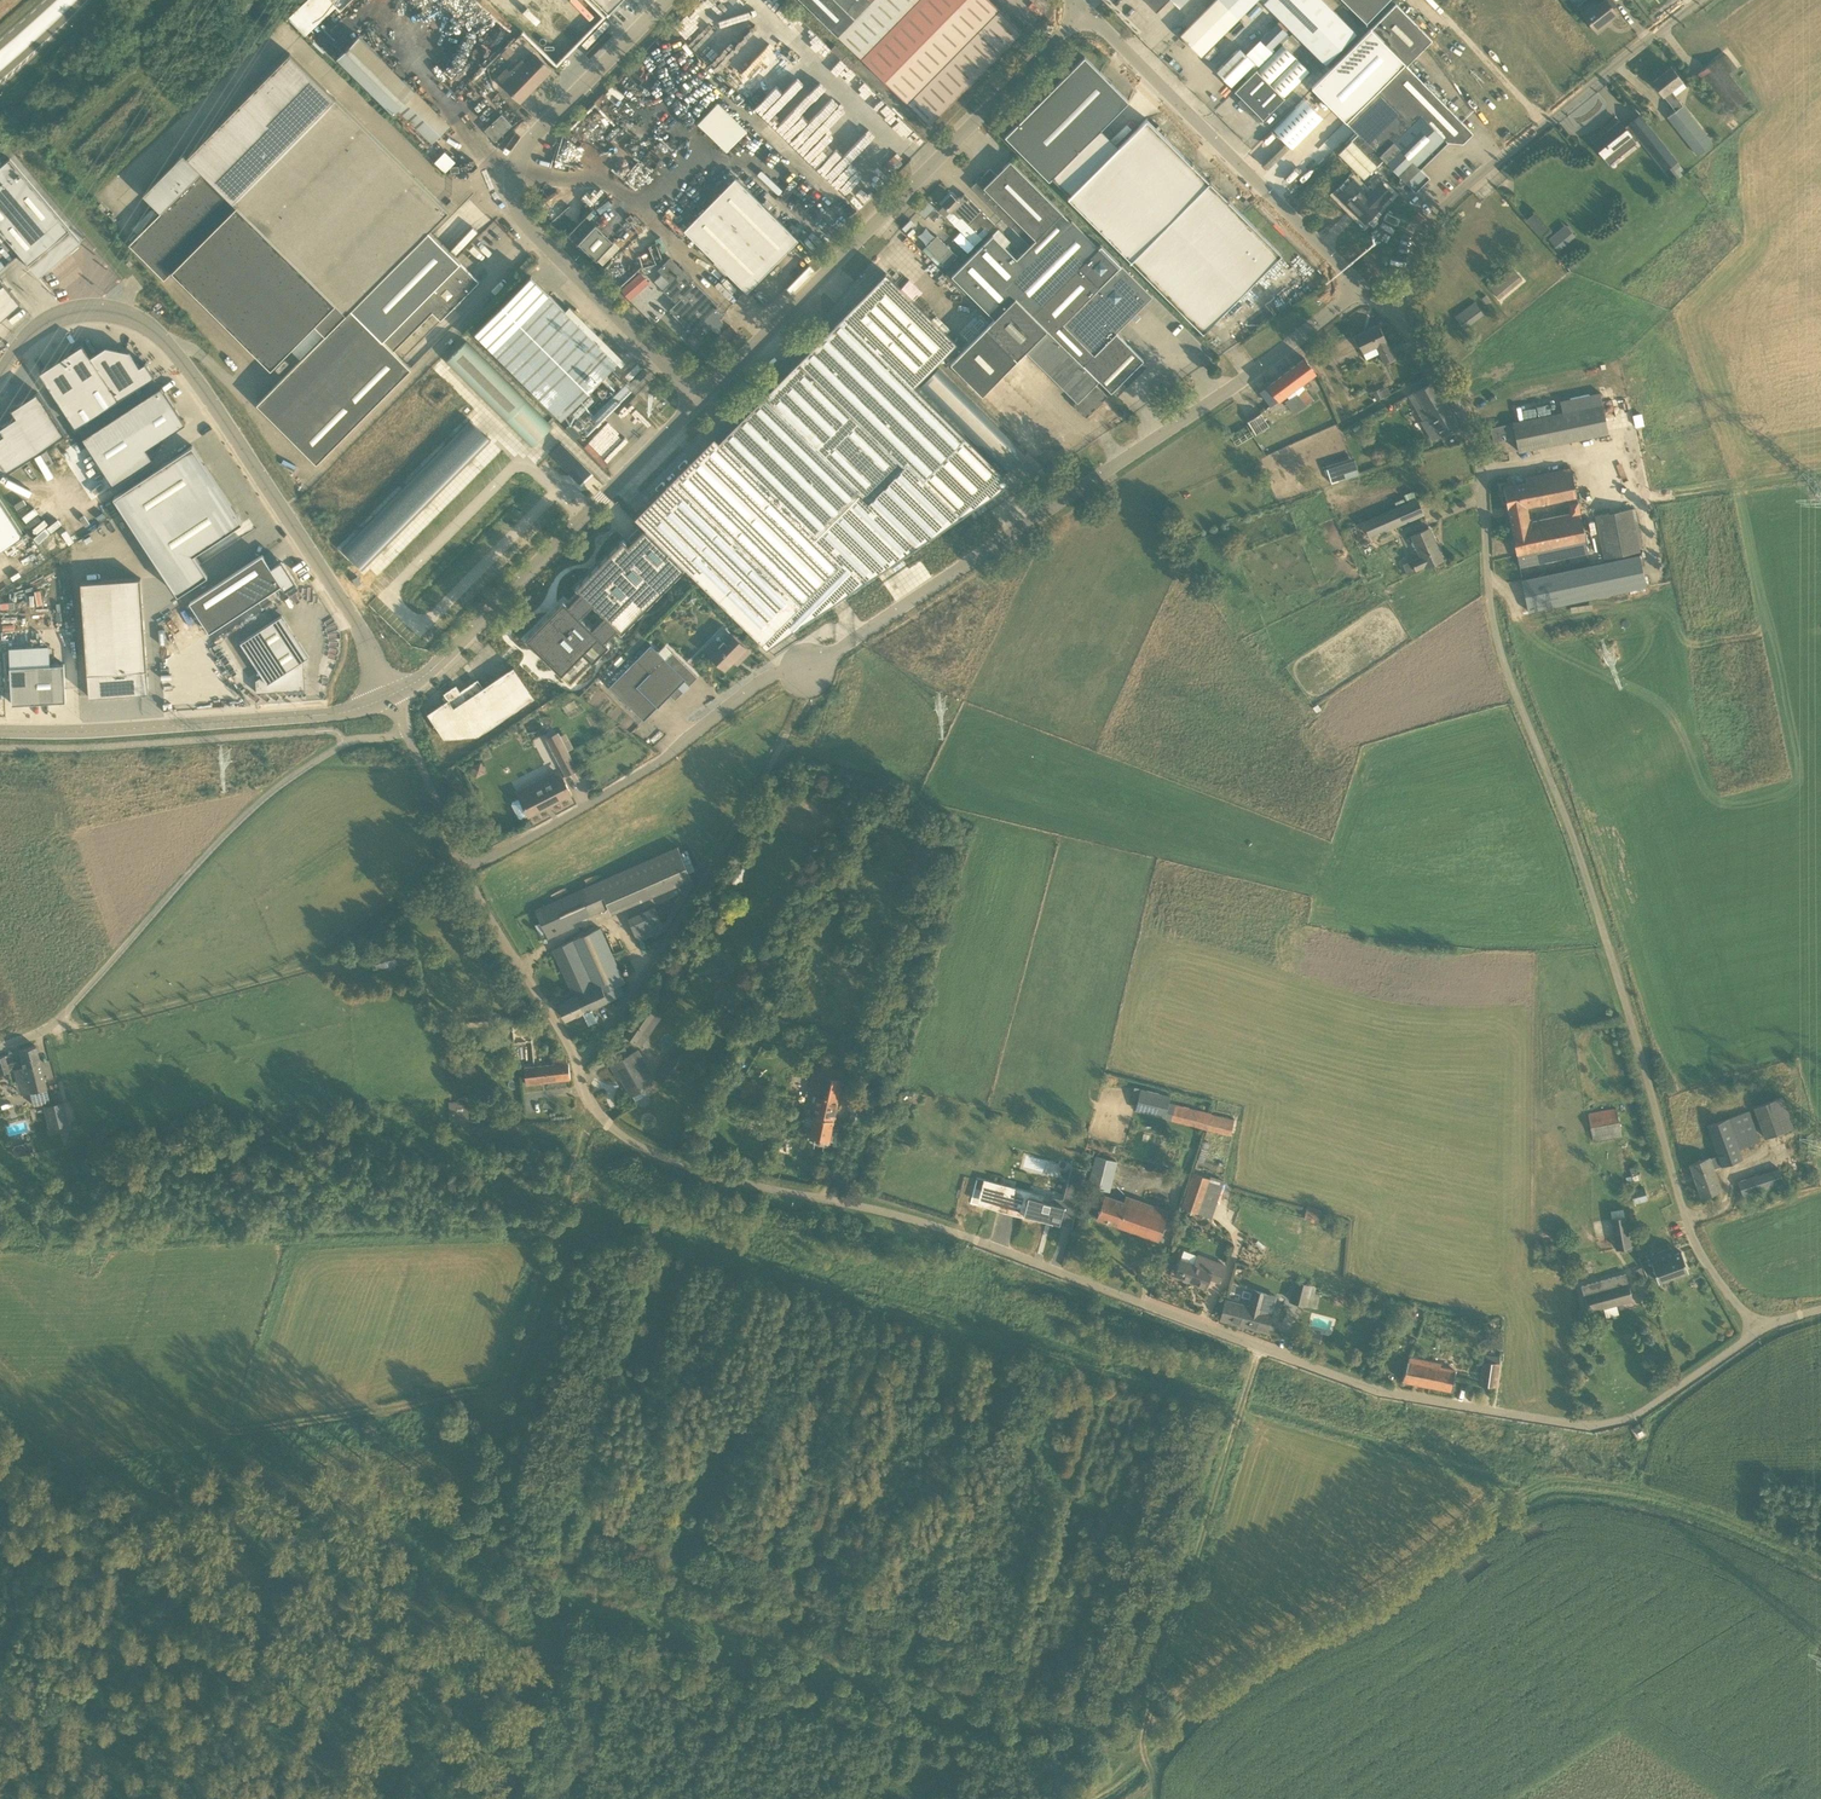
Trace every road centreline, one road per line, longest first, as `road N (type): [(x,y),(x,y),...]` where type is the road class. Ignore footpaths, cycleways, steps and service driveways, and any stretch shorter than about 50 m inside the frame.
road 1 (unclassified): [(1759,1330),(1626,1422),(1552,1425),(1415,1399),(1300,1365),(925,1223),(683,1164),(615,1130),(592,1106),(567,1042),(464,869)]
road 2 (unclassified): [(1759,1330),(1695,1243),(1567,823),(1497,641),(1480,463),(1467,422),(1391,309)]
road 3 (unclassified): [(464,869),(665,758),(766,677),(810,668),(1270,360),(1360,286)]
road 4 (unclassified): [(0,377),(51,319),(112,312),(148,324),(190,372),(347,605),(387,696)]
road 5 (track): [(1142,1756),(556,1591)]
road 6 (track): [(556,1591),(452,1563),(592,1106)]
road 7 (unclassified): [(700,398),(1087,10)]
road 8 (unclassified): [(700,398),(544,243),(519,212),(514,180),(537,132),(671,0)]
road 9 (unclassified): [(0,1048),(60,1018),(279,786),(357,738),(406,731)]
road 10 (unclassified): [(1391,309),(1409,294),(1415,255),(1436,214),(1700,0)]
road 11 (unclassified): [(387,696),(446,655),(700,398)]
road 12 (track): [(1260,1349),(1151,1696),(1142,1756)]
road 13 (unclassified): [(0,731),(338,713),(387,696)]
road 14 (unclassified): [(1360,286),(1087,10)]
road 15 (track): [(507,1392),(476,1389),(237,1435)]
road 16 (track): [(60,1018),(81,1026),(293,972)]
road 17 (track): [(1638,498),(1820,472)]
road 18 (track): [(46,165),(125,268),(134,318)]
road 19 (unclassified): [(464,869),(406,731)]

